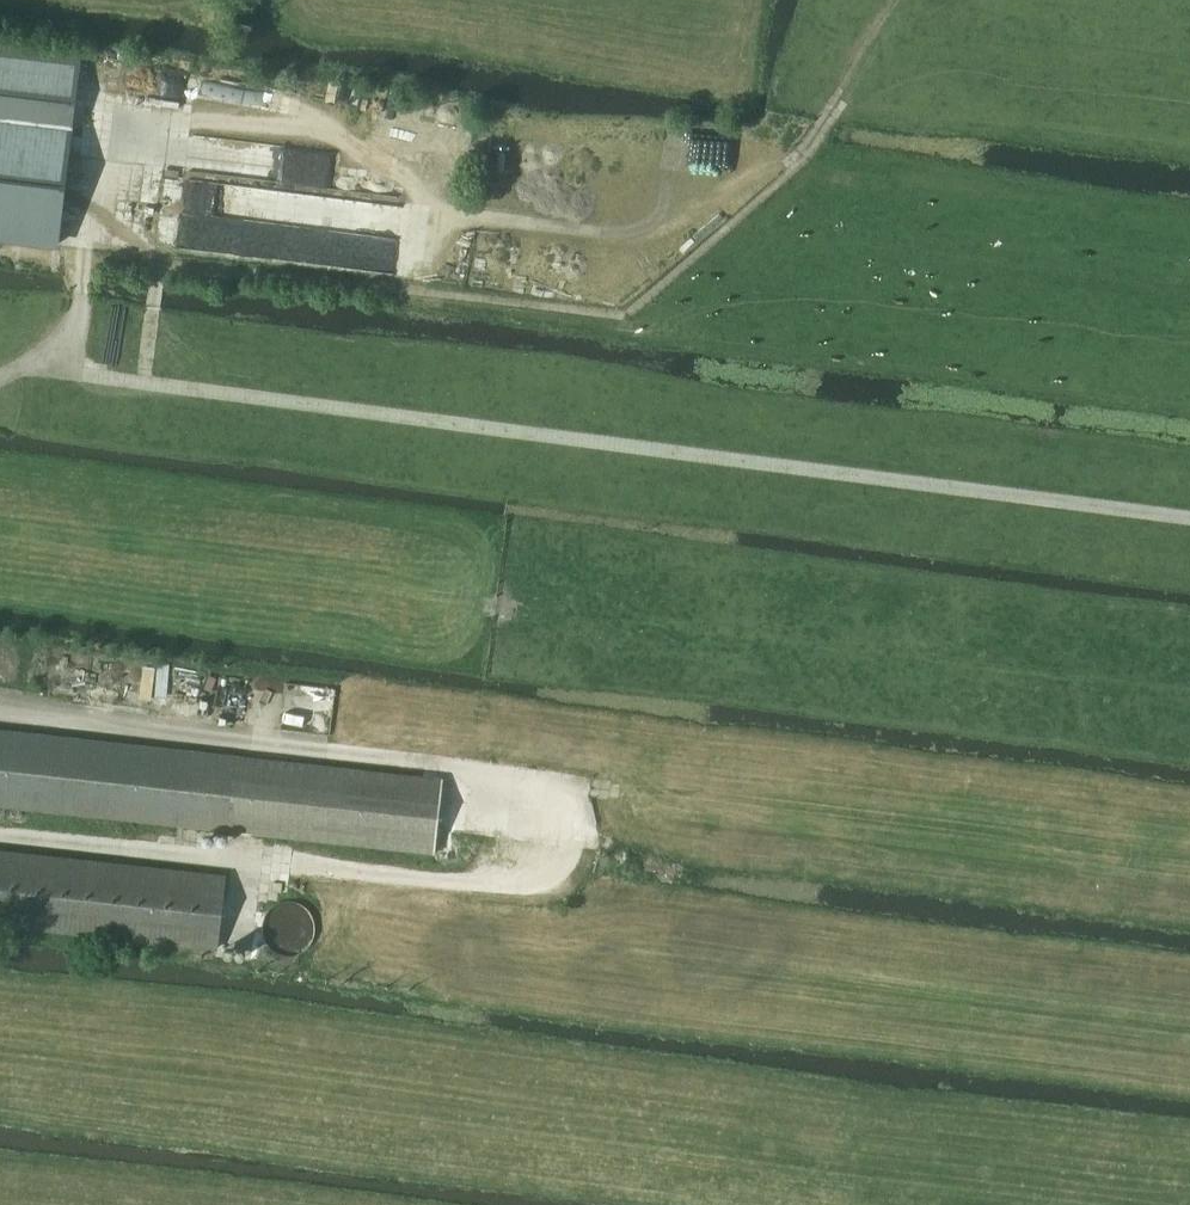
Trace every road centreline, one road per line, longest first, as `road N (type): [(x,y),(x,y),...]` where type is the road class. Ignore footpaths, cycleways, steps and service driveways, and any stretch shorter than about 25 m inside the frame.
road 1 (track): [(1189,519),(305,407),(31,363)]

